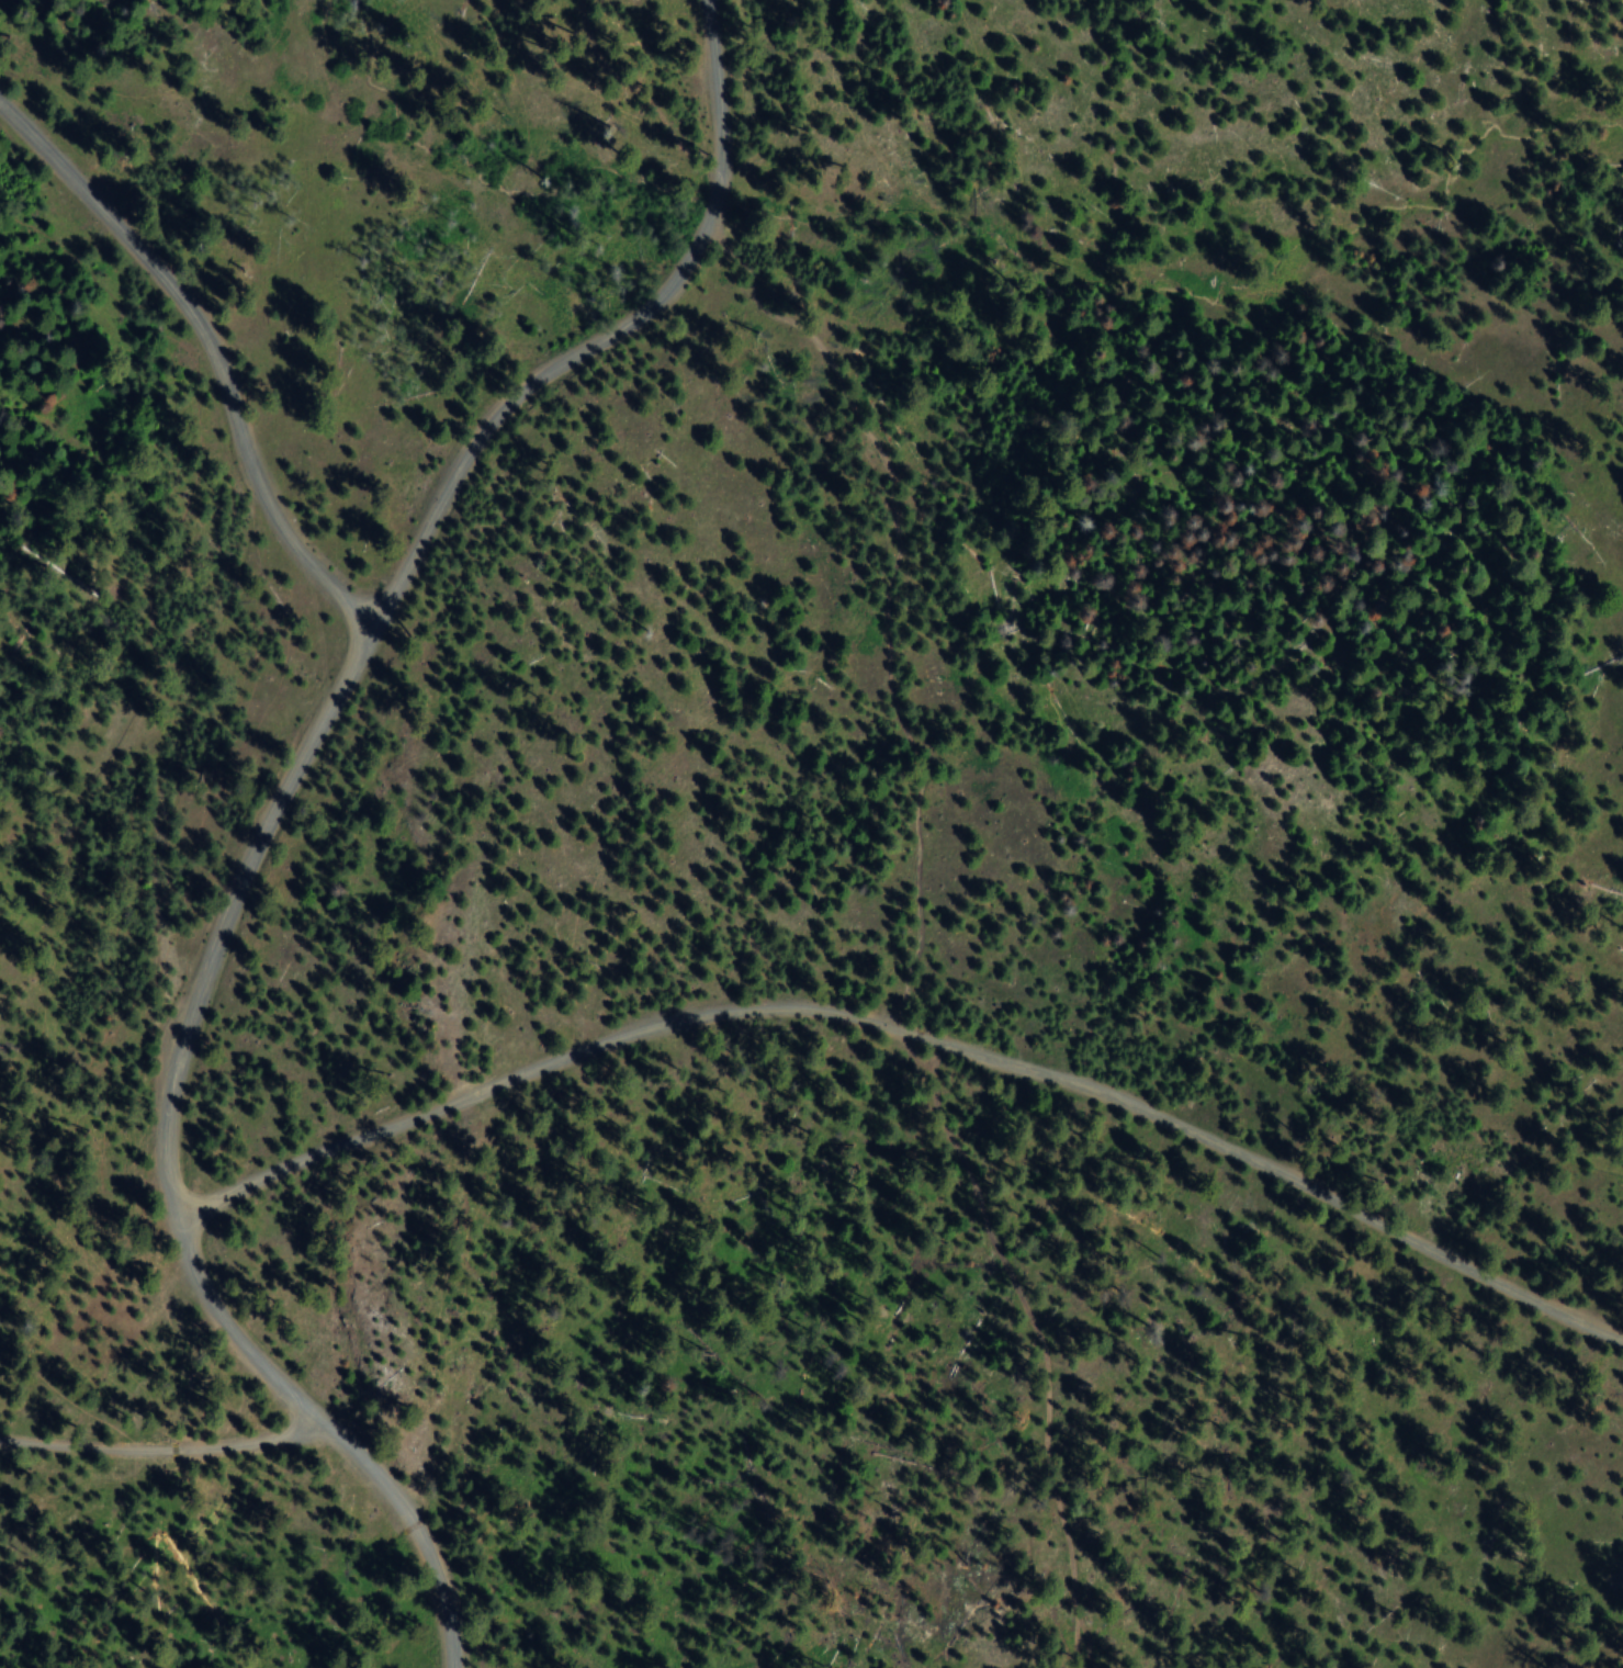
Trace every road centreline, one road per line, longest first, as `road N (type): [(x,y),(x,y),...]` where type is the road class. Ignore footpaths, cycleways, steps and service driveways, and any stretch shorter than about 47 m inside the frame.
road 1 (residential): [(445,1667),(427,1573),(384,1498),(241,1344),(202,1284),(176,1214),(170,1087),(251,856),(370,623),(683,280),(721,156),(705,0)]
road 2 (track): [(176,1214),(644,1035),(756,1012),(822,1014),(1100,1093),(1622,1337)]
road 3 (residential): [(370,623),(318,573),(266,495),(203,335),(178,293),(0,112)]
road 4 (track): [(324,1431),(105,1454),(0,1440)]

